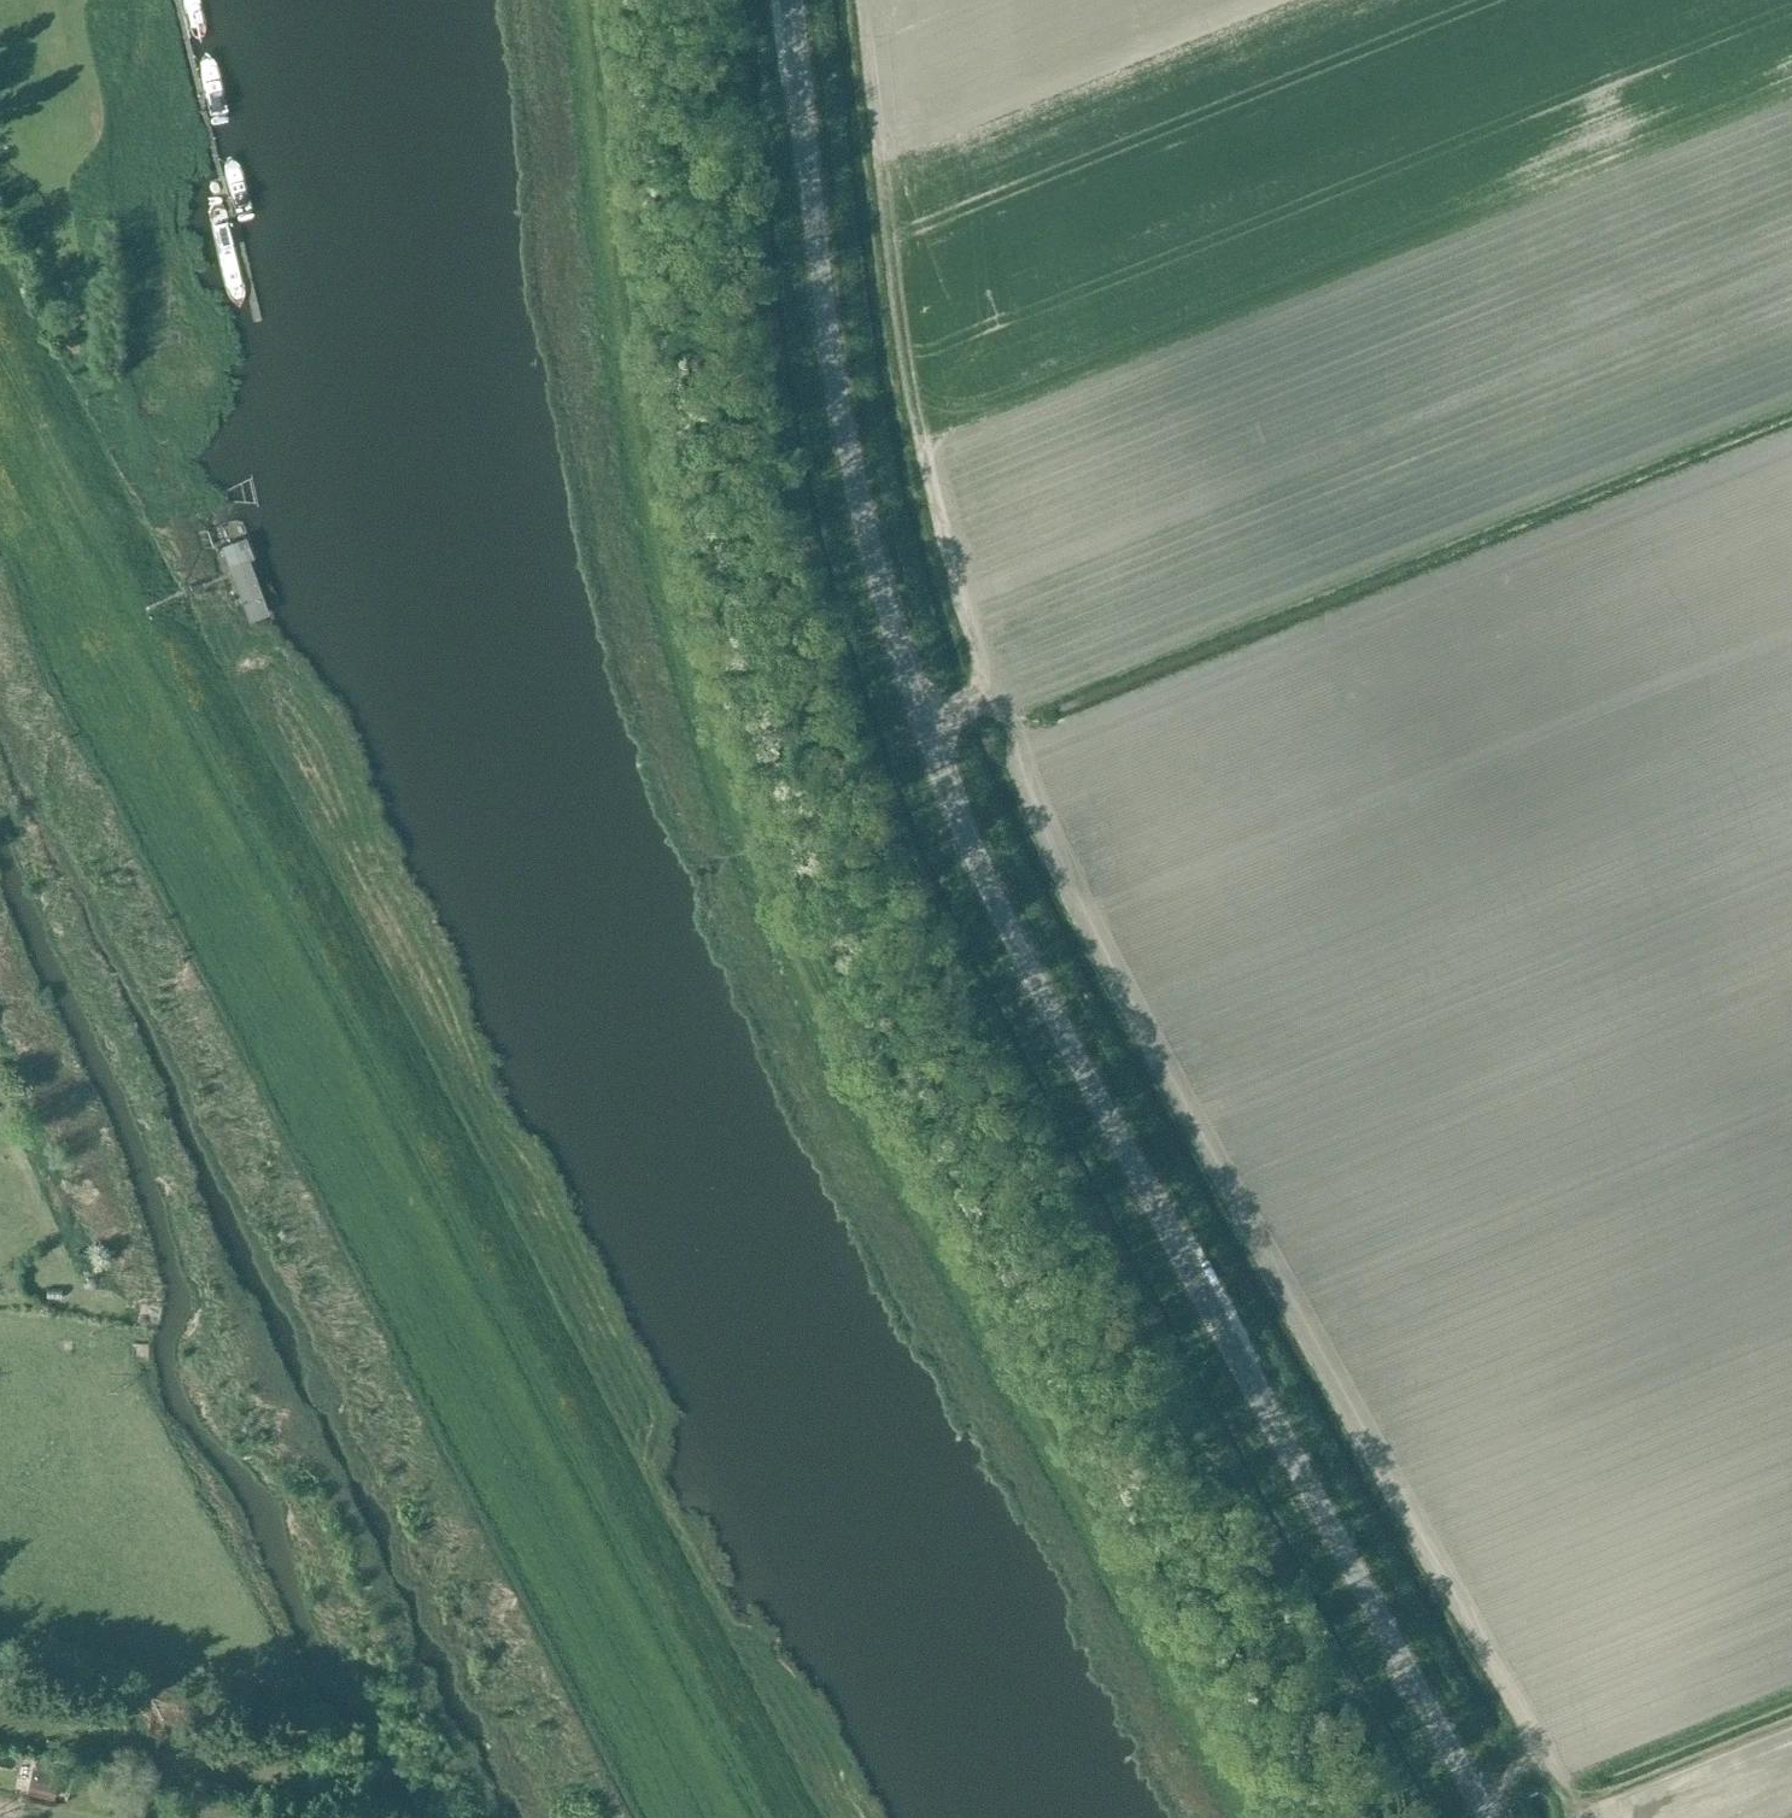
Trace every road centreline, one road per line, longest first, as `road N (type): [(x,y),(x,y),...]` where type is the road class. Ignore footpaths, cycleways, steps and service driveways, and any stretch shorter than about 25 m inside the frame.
road 1 (unclassified): [(1486,1817),(1075,1058),(911,718),(847,469),(788,0)]

